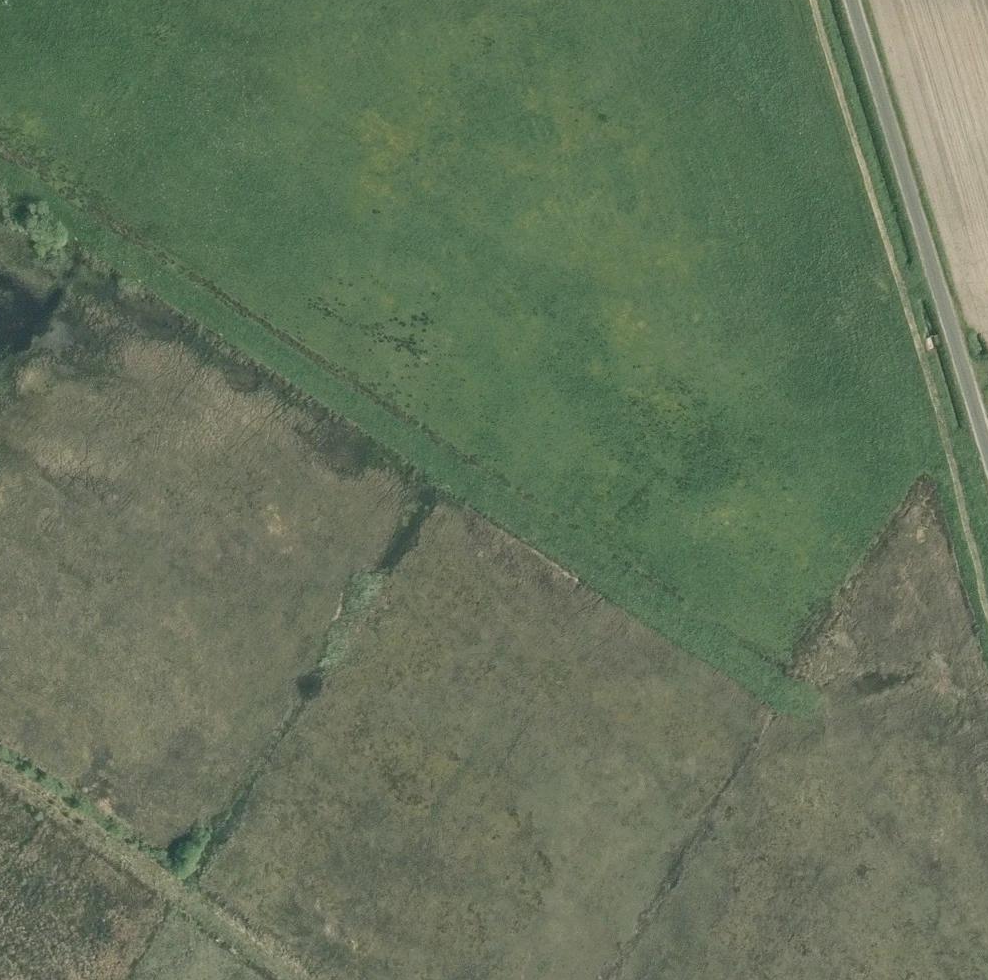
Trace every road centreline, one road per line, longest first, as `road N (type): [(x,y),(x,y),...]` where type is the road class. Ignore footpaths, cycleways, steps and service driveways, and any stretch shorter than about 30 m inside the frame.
road 1 (unclassified): [(987,454),(851,0)]

